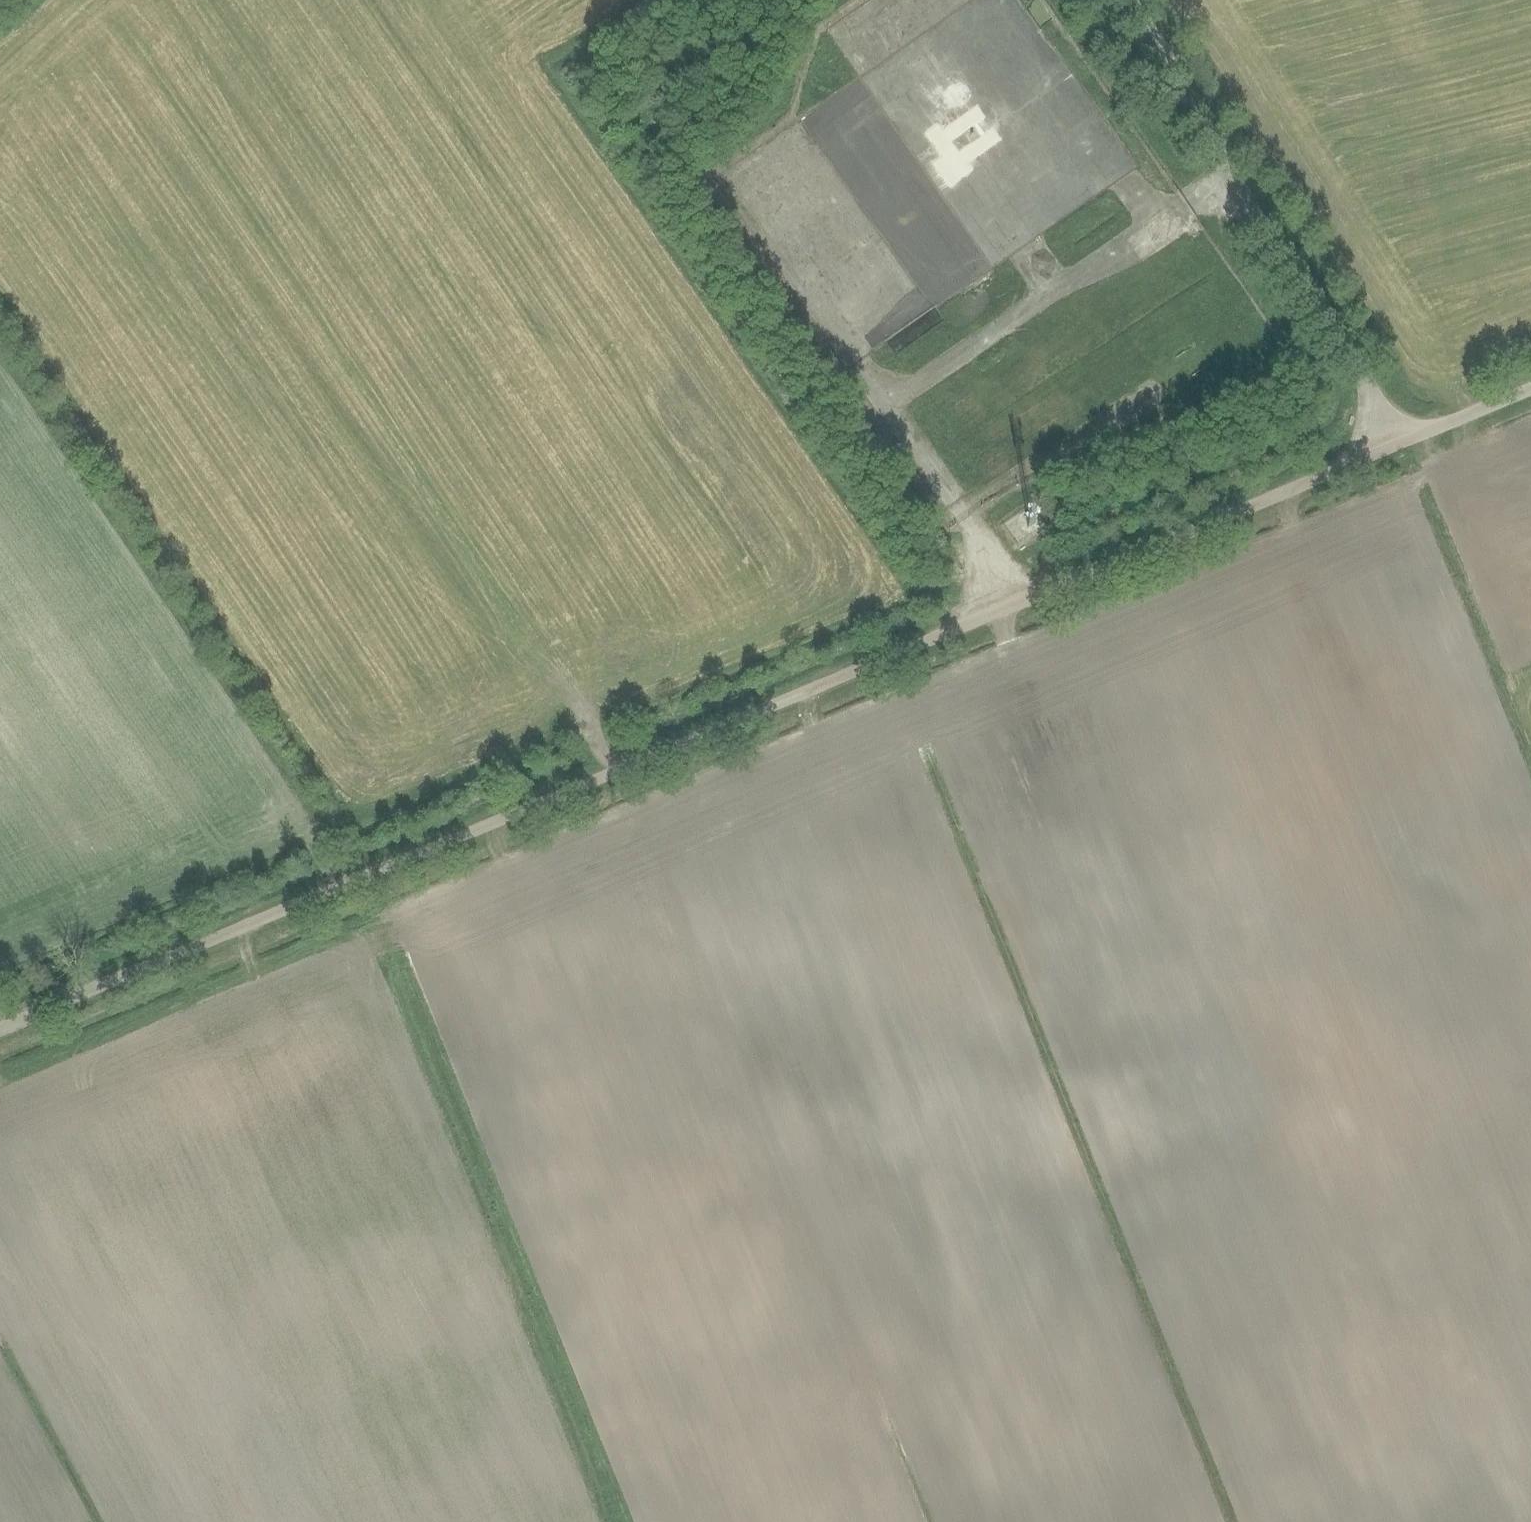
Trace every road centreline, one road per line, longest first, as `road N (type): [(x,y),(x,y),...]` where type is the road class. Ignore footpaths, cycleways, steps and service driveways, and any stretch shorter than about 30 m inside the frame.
road 1 (unclassified): [(0,1028),(1395,443)]
road 2 (unclassified): [(1395,443),(1372,387),(1297,276),(1136,0)]
road 3 (unclassified): [(1395,443),(1530,387)]

